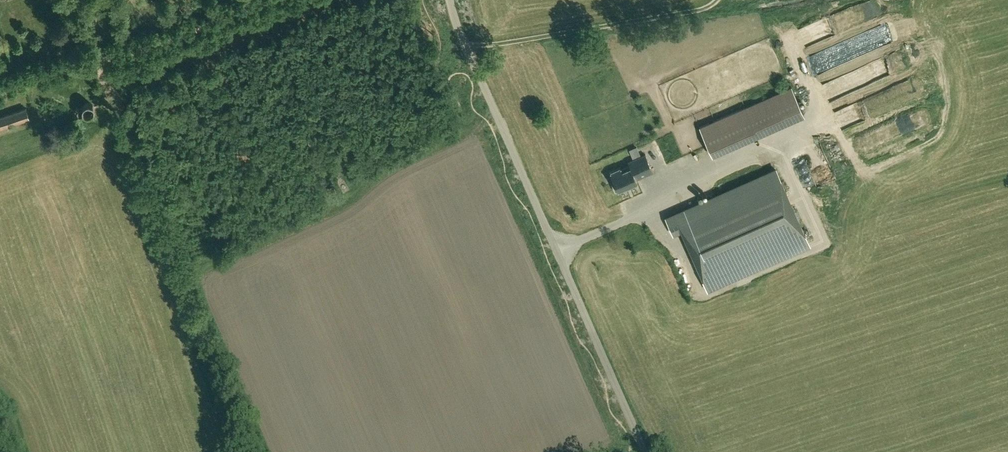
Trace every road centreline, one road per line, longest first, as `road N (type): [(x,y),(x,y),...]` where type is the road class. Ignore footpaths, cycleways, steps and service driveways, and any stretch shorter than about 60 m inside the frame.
road 1 (unclassified): [(644,451),(449,0)]
road 2 (track): [(262,0),(91,59)]

